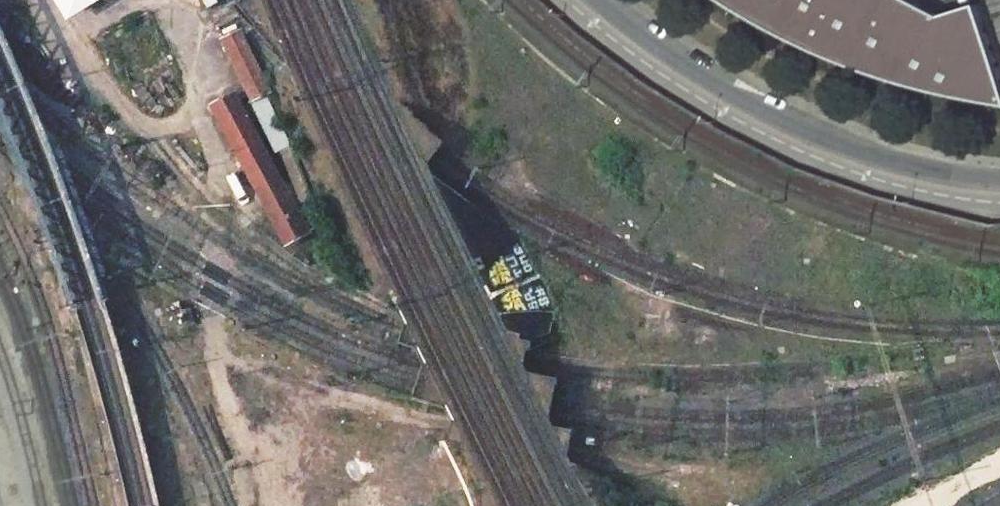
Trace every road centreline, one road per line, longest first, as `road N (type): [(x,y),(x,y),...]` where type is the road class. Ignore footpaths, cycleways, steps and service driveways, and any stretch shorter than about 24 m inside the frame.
road 1 (secondary): [(602,0),(753,104),(879,157),(999,180)]

